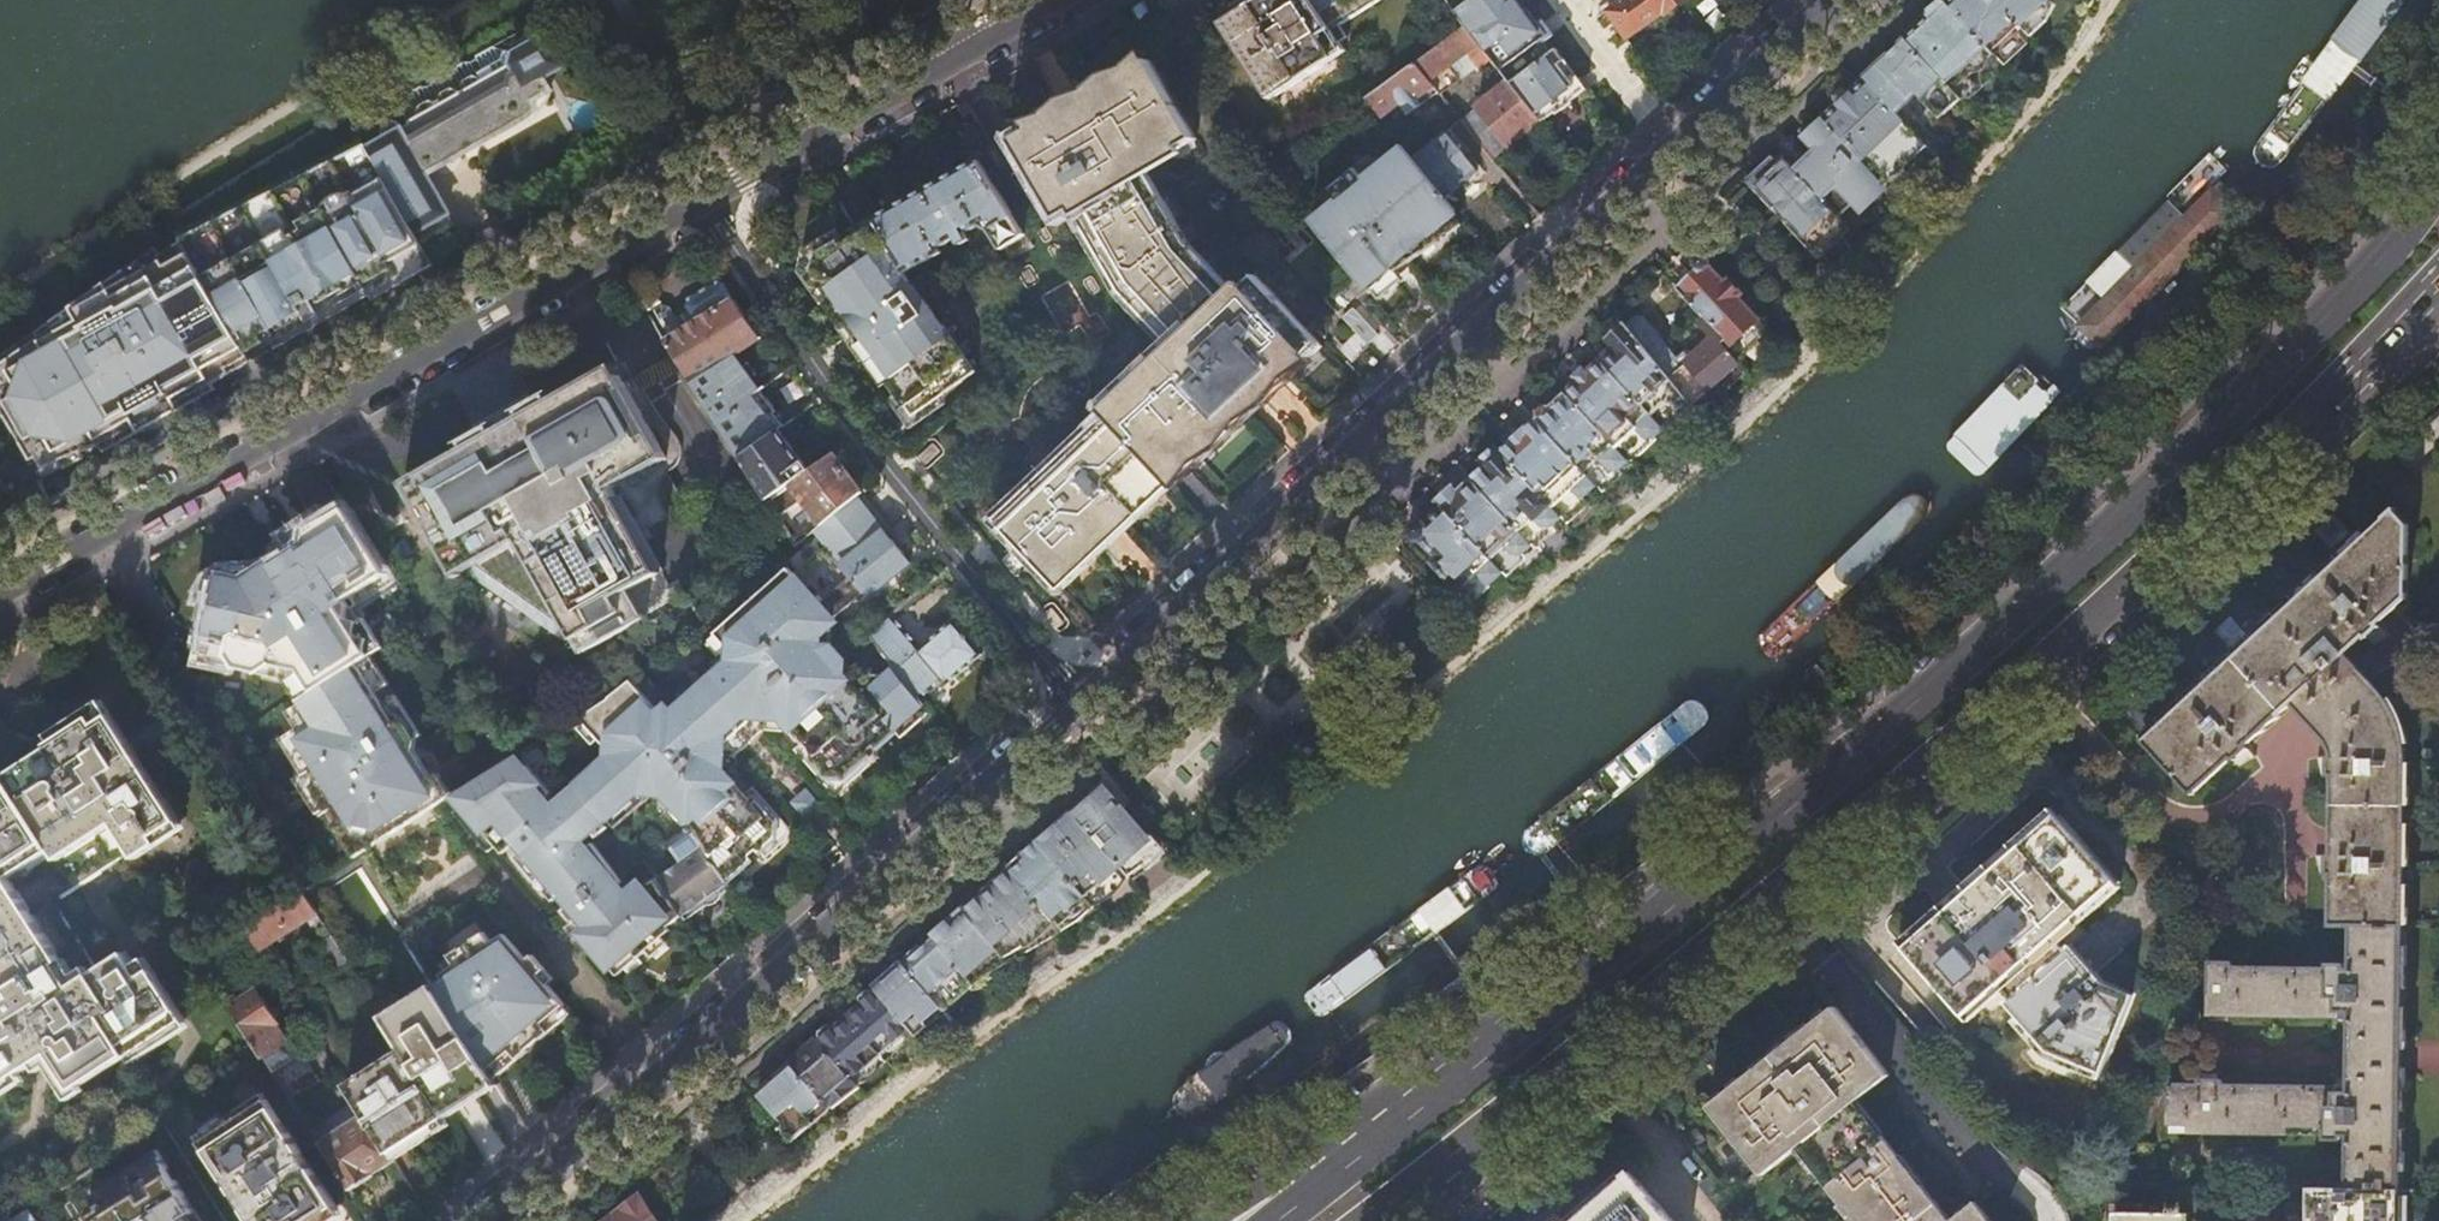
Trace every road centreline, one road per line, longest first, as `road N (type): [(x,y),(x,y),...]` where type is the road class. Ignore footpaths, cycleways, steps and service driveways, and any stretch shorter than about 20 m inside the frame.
road 1 (primary): [(2438,190),(2104,534),(1458,1075)]
road 2 (primary): [(1489,1118),(1668,980),(2153,570),(2438,276)]
road 3 (residential): [(1830,0),(1079,708)]
road 4 (residential): [(0,586),(688,191)]
road 5 (residential): [(1079,708),(479,1220)]
road 6 (residential): [(688,191),(883,475),(1079,708)]
road 7 (residential): [(688,191),(1035,0)]
road 8 (primary): [(1458,1075),(1403,1097),(1202,1220)]
road 9 (primary): [(1458,1075),(1272,1220)]
road 10 (primary): [(1359,1220),(1489,1118)]
road 11 (primary): [(1406,1220),(1469,1160),(1489,1118)]

